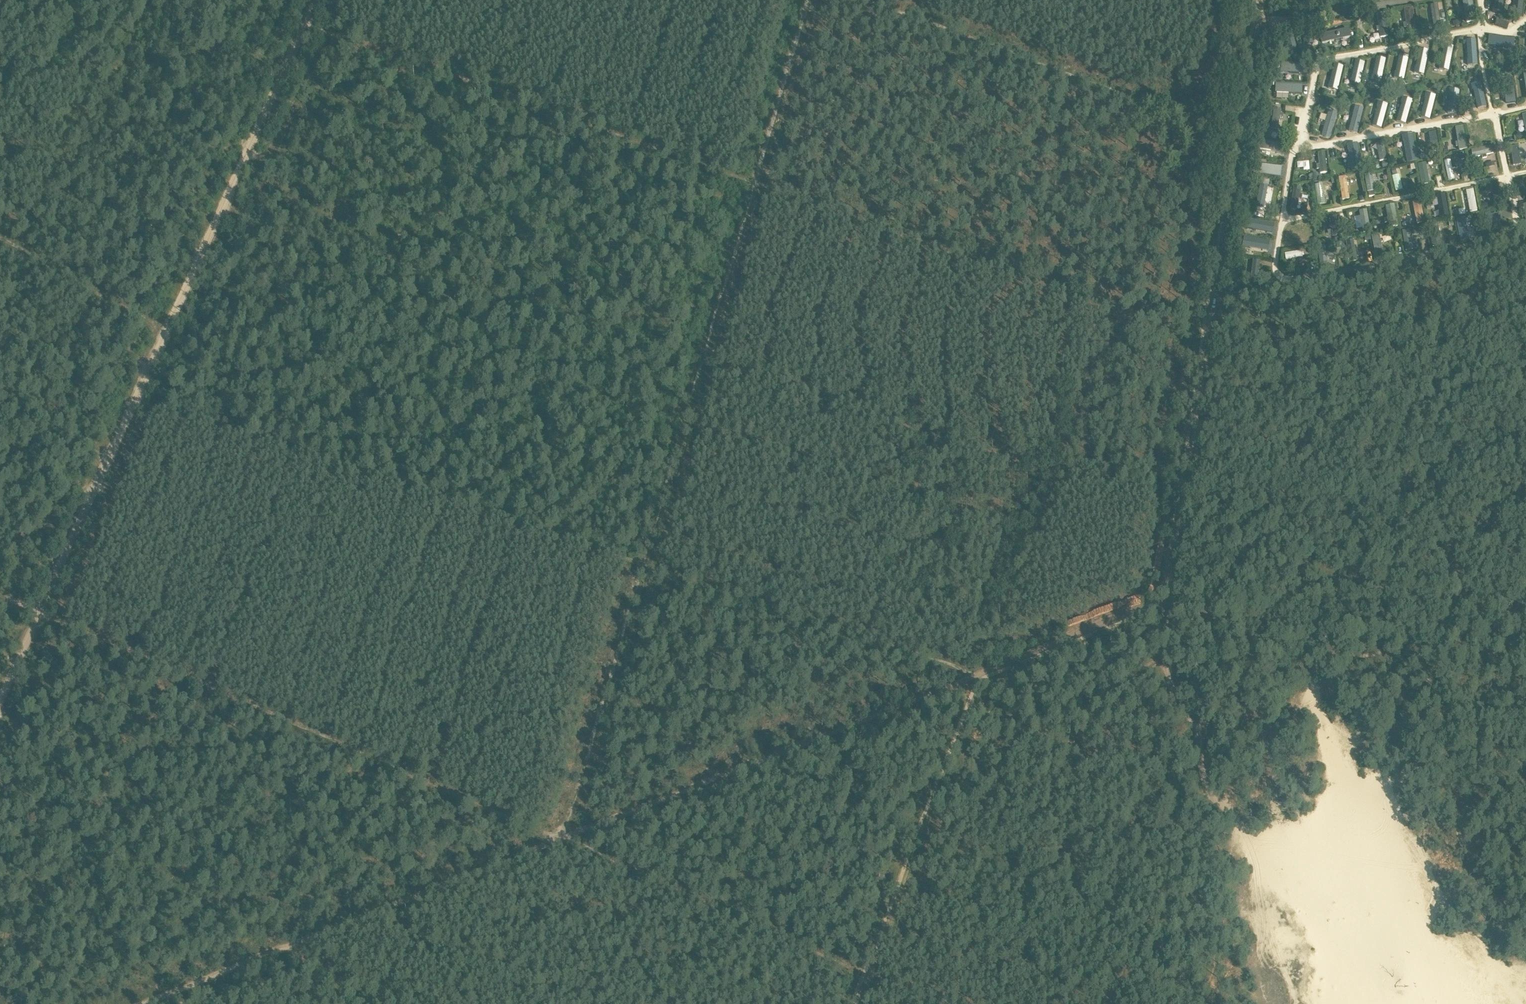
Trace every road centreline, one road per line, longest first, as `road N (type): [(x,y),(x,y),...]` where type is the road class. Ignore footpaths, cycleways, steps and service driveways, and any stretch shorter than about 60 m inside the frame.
road 1 (track): [(980,673),(1165,598),(1258,26)]
road 2 (track): [(0,595),(558,838)]
road 3 (track): [(135,405),(641,567)]
road 4 (track): [(558,838),(980,673)]
road 5 (track): [(1286,283),(1274,267),(1314,62),(1478,31),(1511,33),(1525,19)]
road 6 (track): [(144,1003),(558,838)]
road 7 (track): [(135,405),(317,0)]
road 8 (track): [(641,567),(753,186)]
road 9 (track): [(641,567),(980,673)]
road 10 (track): [(859,1003),(971,717),(980,673)]
road 11 (track): [(0,700),(135,405)]
road 12 (track): [(558,838),(641,567)]
road 13 (track): [(1282,219),(1525,172)]
road 14 (track): [(1295,149),(1492,111)]
road 15 (track): [(808,0),(753,186)]
road 16 (track): [(1492,111),(1515,234)]

